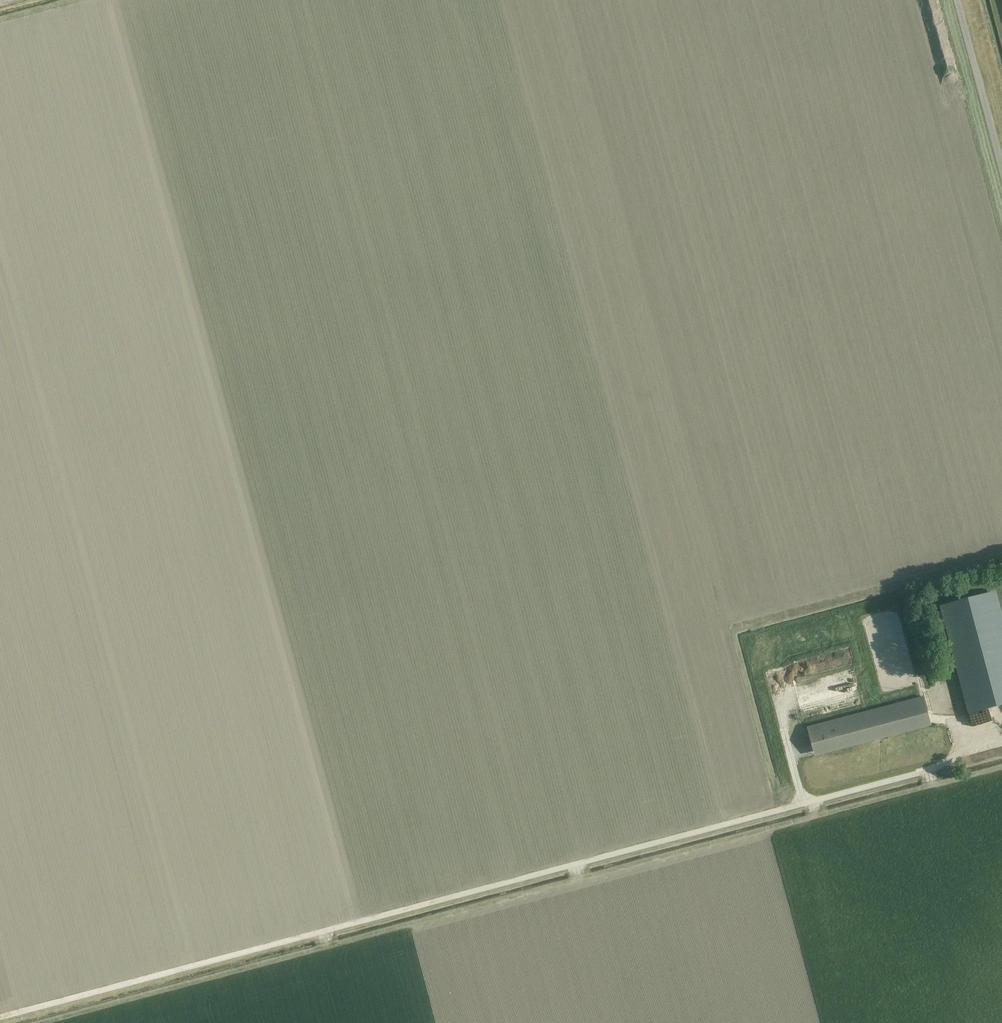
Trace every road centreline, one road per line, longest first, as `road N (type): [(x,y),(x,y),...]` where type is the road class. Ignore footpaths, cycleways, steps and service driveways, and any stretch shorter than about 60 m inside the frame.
road 1 (track): [(804,803),(0,1018)]
road 2 (unclassified): [(1001,163),(958,0)]

